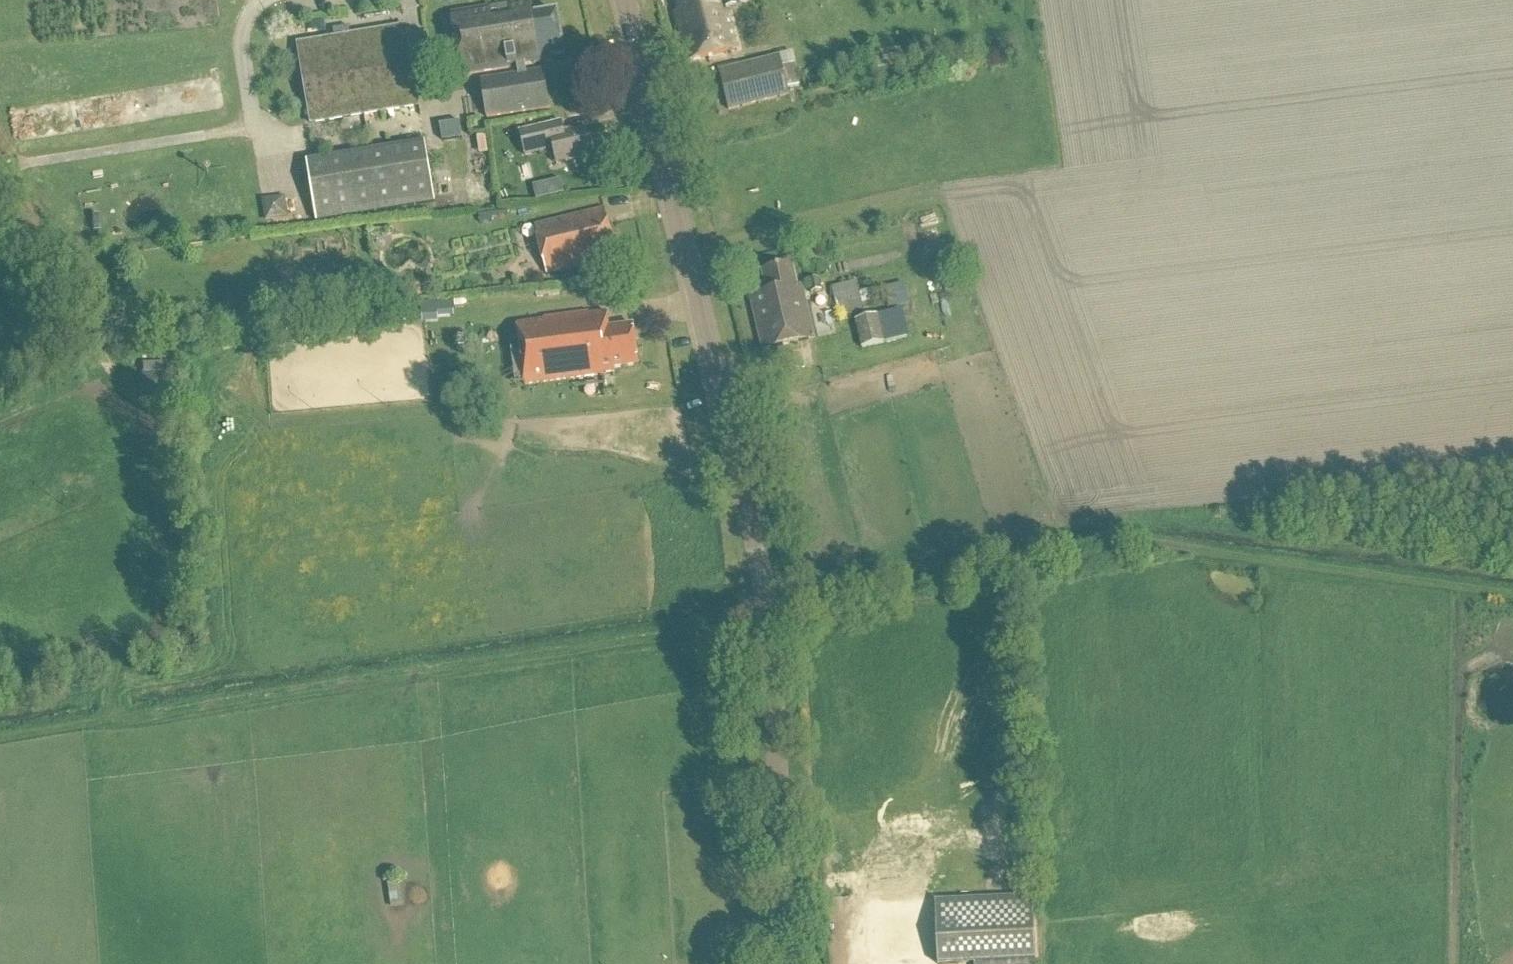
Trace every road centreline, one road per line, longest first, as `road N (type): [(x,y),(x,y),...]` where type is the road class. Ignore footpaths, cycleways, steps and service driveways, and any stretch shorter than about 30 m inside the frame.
road 1 (tertiary): [(788,963),(770,605),(626,0)]

